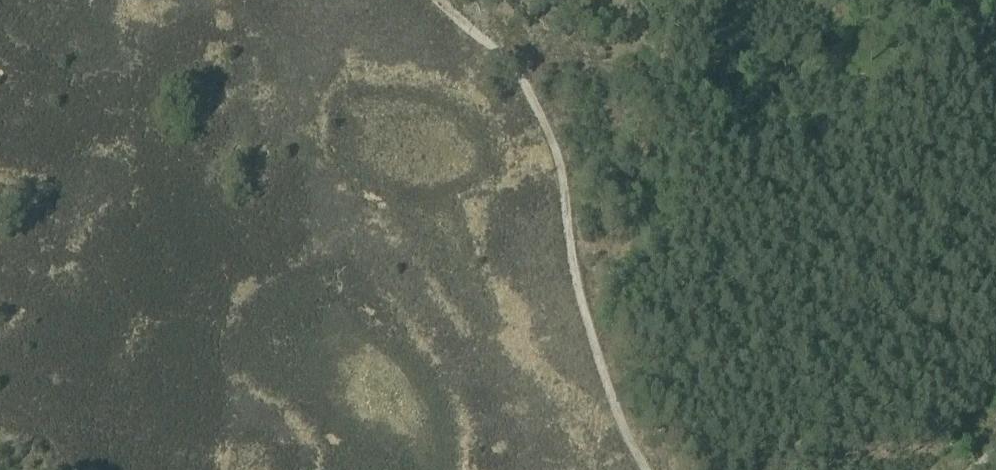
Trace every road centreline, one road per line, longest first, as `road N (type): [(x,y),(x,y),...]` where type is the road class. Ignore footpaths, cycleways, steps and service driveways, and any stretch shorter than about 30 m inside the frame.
road 1 (track): [(655,469),(603,367),(564,218),(567,186),(493,53),(435,0)]

